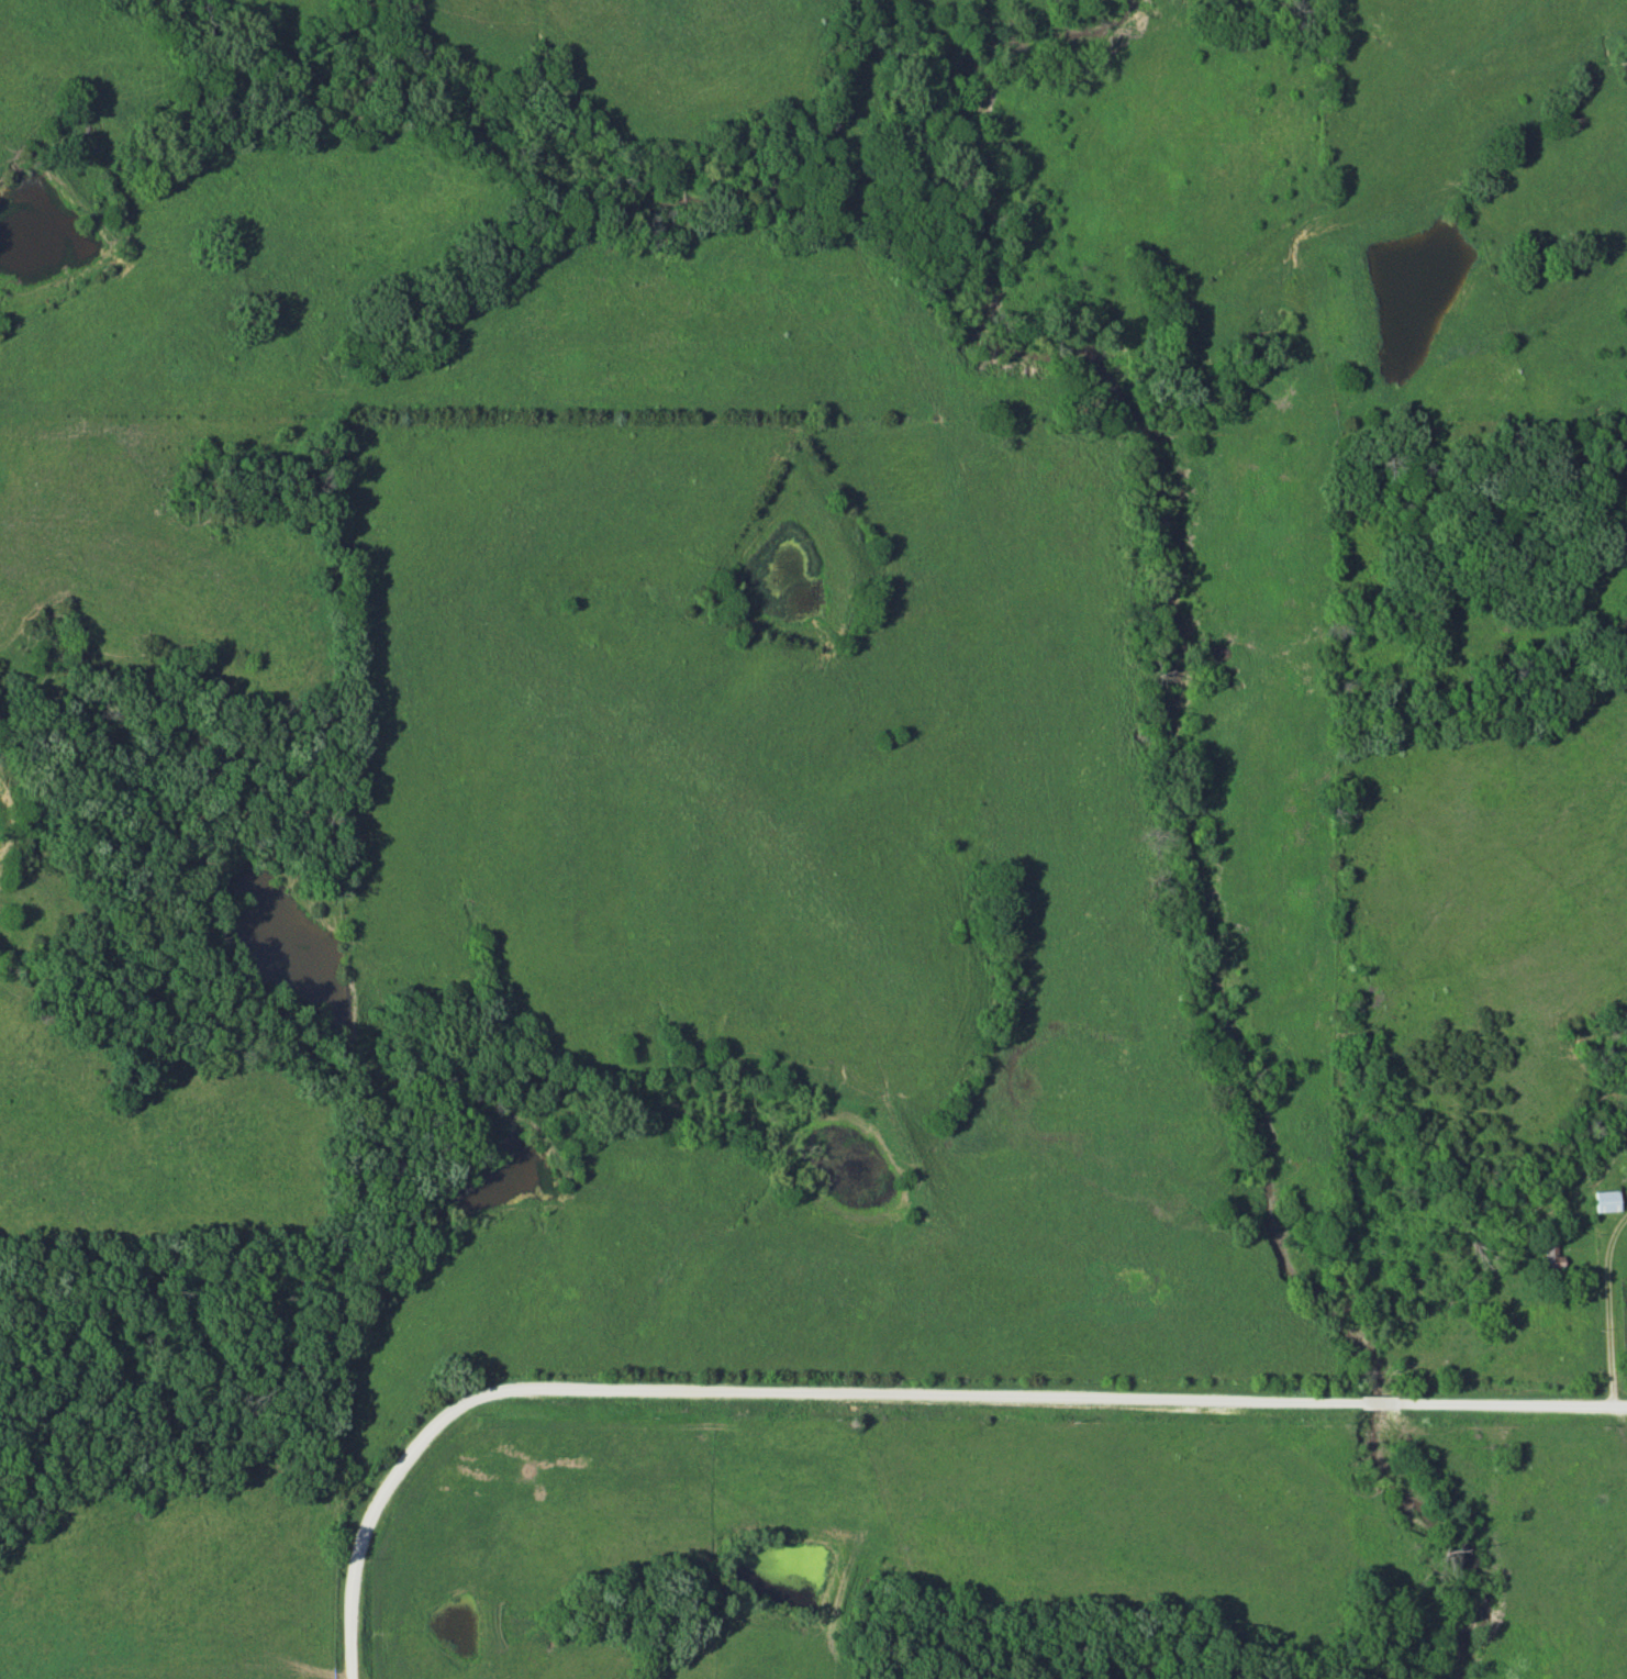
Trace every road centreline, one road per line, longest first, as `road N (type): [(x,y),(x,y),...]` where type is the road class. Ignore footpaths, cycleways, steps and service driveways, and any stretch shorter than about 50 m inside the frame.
road 1 (residential): [(357,1678),(355,1601),(391,1487),(431,1434),(486,1396),(646,1391),(1626,1408)]

